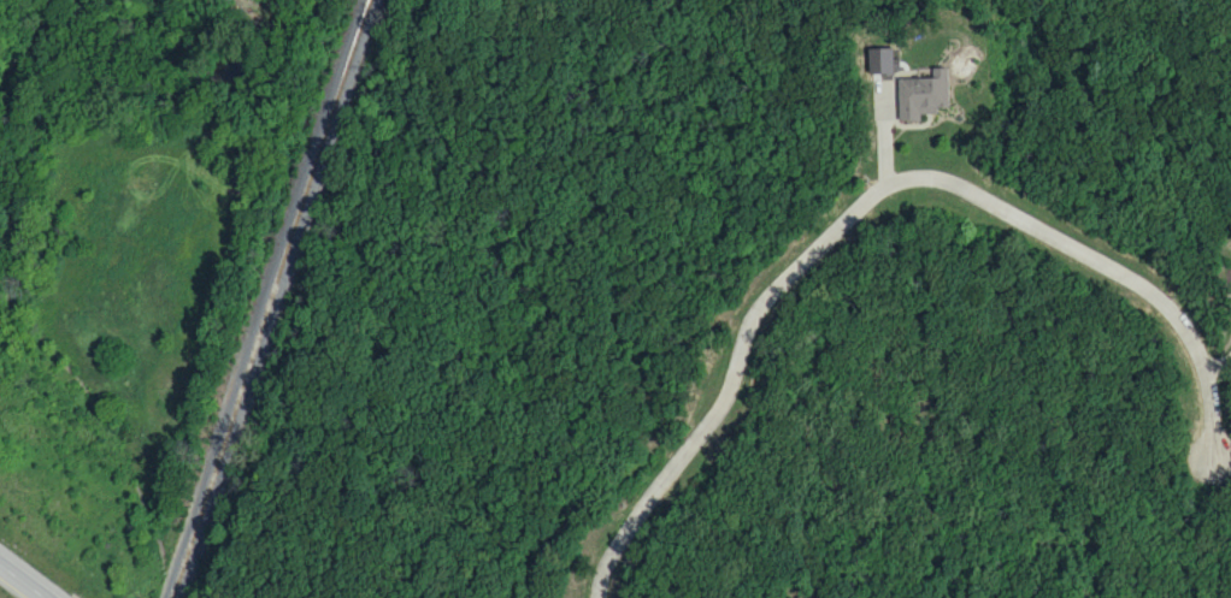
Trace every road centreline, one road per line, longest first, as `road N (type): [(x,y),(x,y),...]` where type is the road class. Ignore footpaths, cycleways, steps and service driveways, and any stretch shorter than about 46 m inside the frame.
road 1 (residential): [(601,597),(630,527),(724,403),(750,321),(868,196),(911,177),(962,188),(1159,300),(1189,334),(1207,378),(1212,462)]

